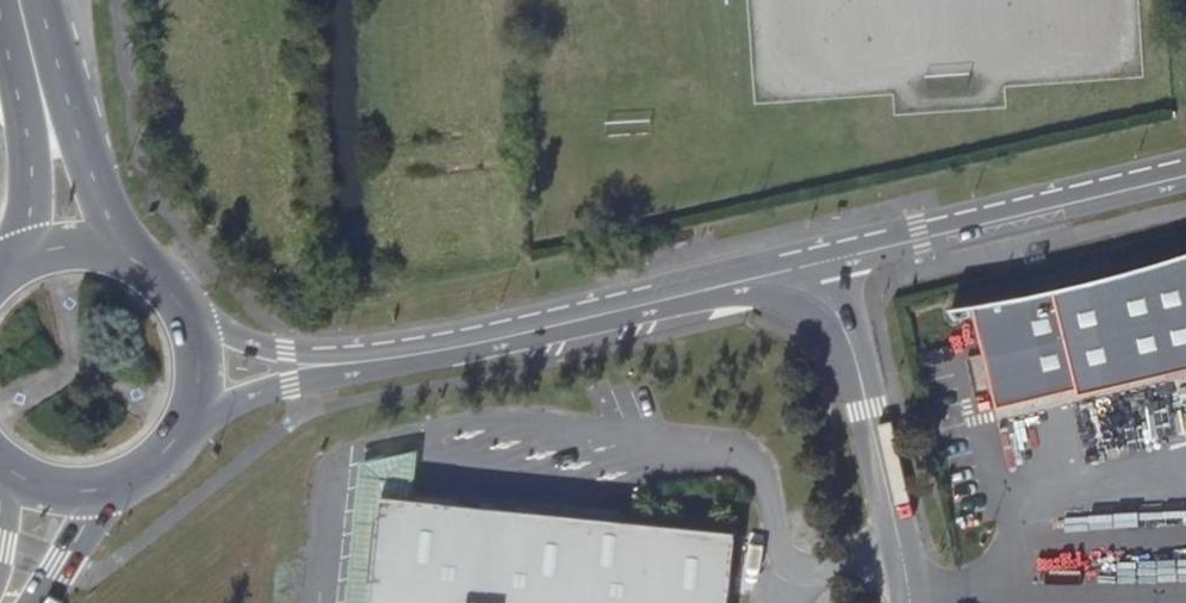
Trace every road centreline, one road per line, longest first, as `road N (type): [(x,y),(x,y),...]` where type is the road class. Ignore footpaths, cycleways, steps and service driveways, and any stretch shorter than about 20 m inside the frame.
road 1 (tertiary): [(376,360),(824,257)]
road 2 (tertiary): [(824,257),(1185,171)]
road 3 (unclassified): [(824,257),(903,602)]
road 4 (secondary): [(121,268),(26,0)]
road 5 (secondary): [(17,0),(32,175),(26,271)]
road 6 (tertiary): [(376,360),(235,339),(164,300)]
road 7 (tertiary): [(169,432),(230,403),(376,360)]
road 8 (secondary): [(44,602),(142,459)]
road 9 (secondary): [(0,448),(41,475),(76,481),(142,459)]
road 10 (secondary): [(169,432),(188,365),(164,300)]

